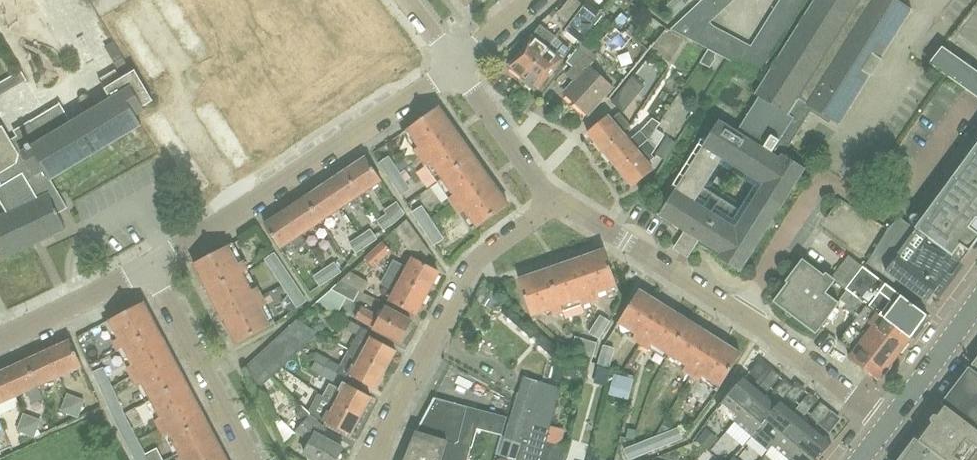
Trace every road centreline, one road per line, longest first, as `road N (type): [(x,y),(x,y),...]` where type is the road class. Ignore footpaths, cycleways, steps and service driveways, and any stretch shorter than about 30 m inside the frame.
road 1 (residential): [(888,420),(552,192)]
road 2 (residential): [(552,192),(461,286),(374,432),(368,459)]
road 3 (residential): [(242,209),(454,58)]
road 4 (residential): [(258,459),(150,266)]
road 5 (residential): [(150,266),(0,336)]
road 6 (residential): [(552,192),(462,67)]
road 7 (tertiary): [(888,420),(976,305)]

